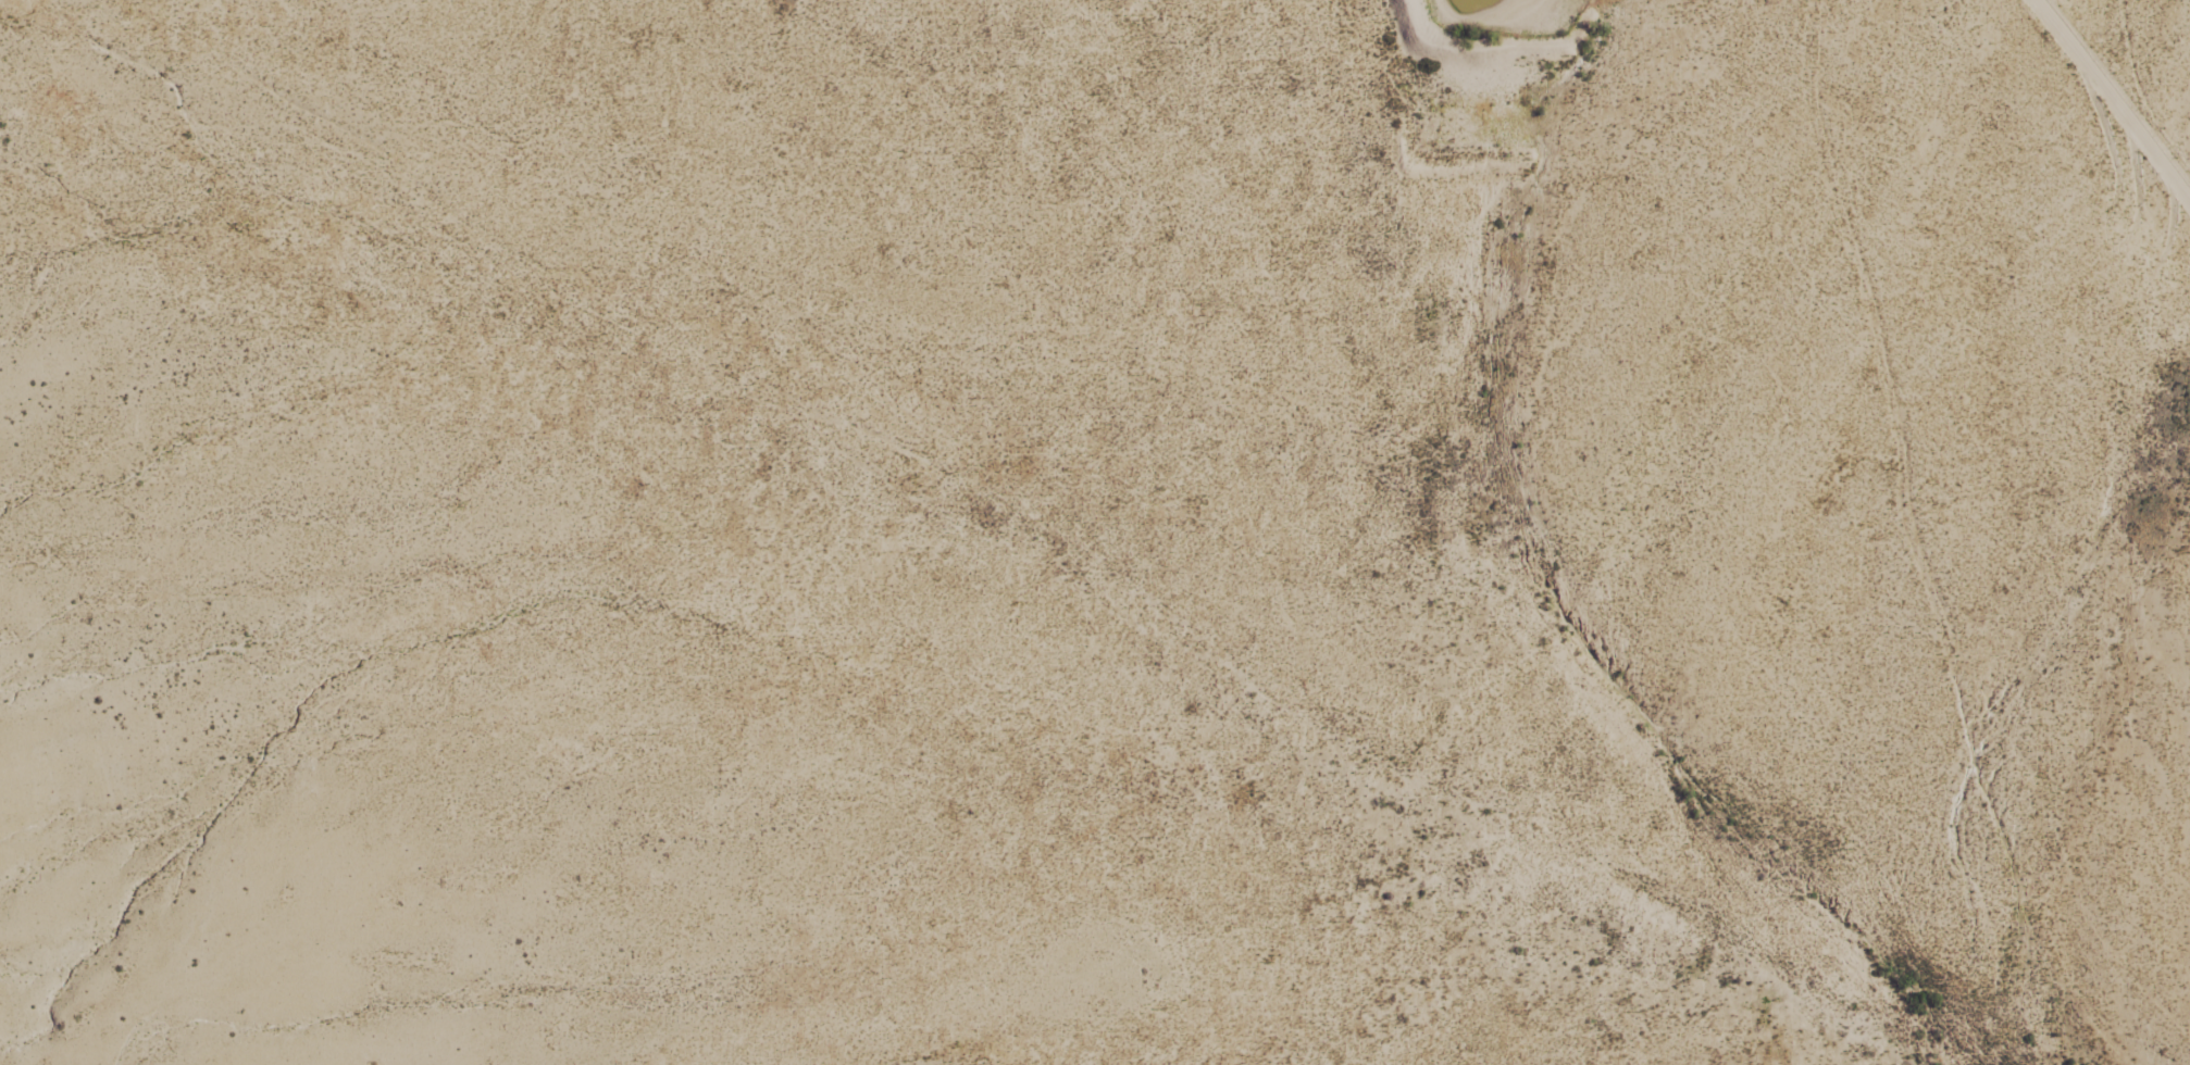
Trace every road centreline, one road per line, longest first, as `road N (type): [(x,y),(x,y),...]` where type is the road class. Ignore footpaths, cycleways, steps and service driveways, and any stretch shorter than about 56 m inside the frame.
road 1 (residential): [(2189,210),(2030,0)]

